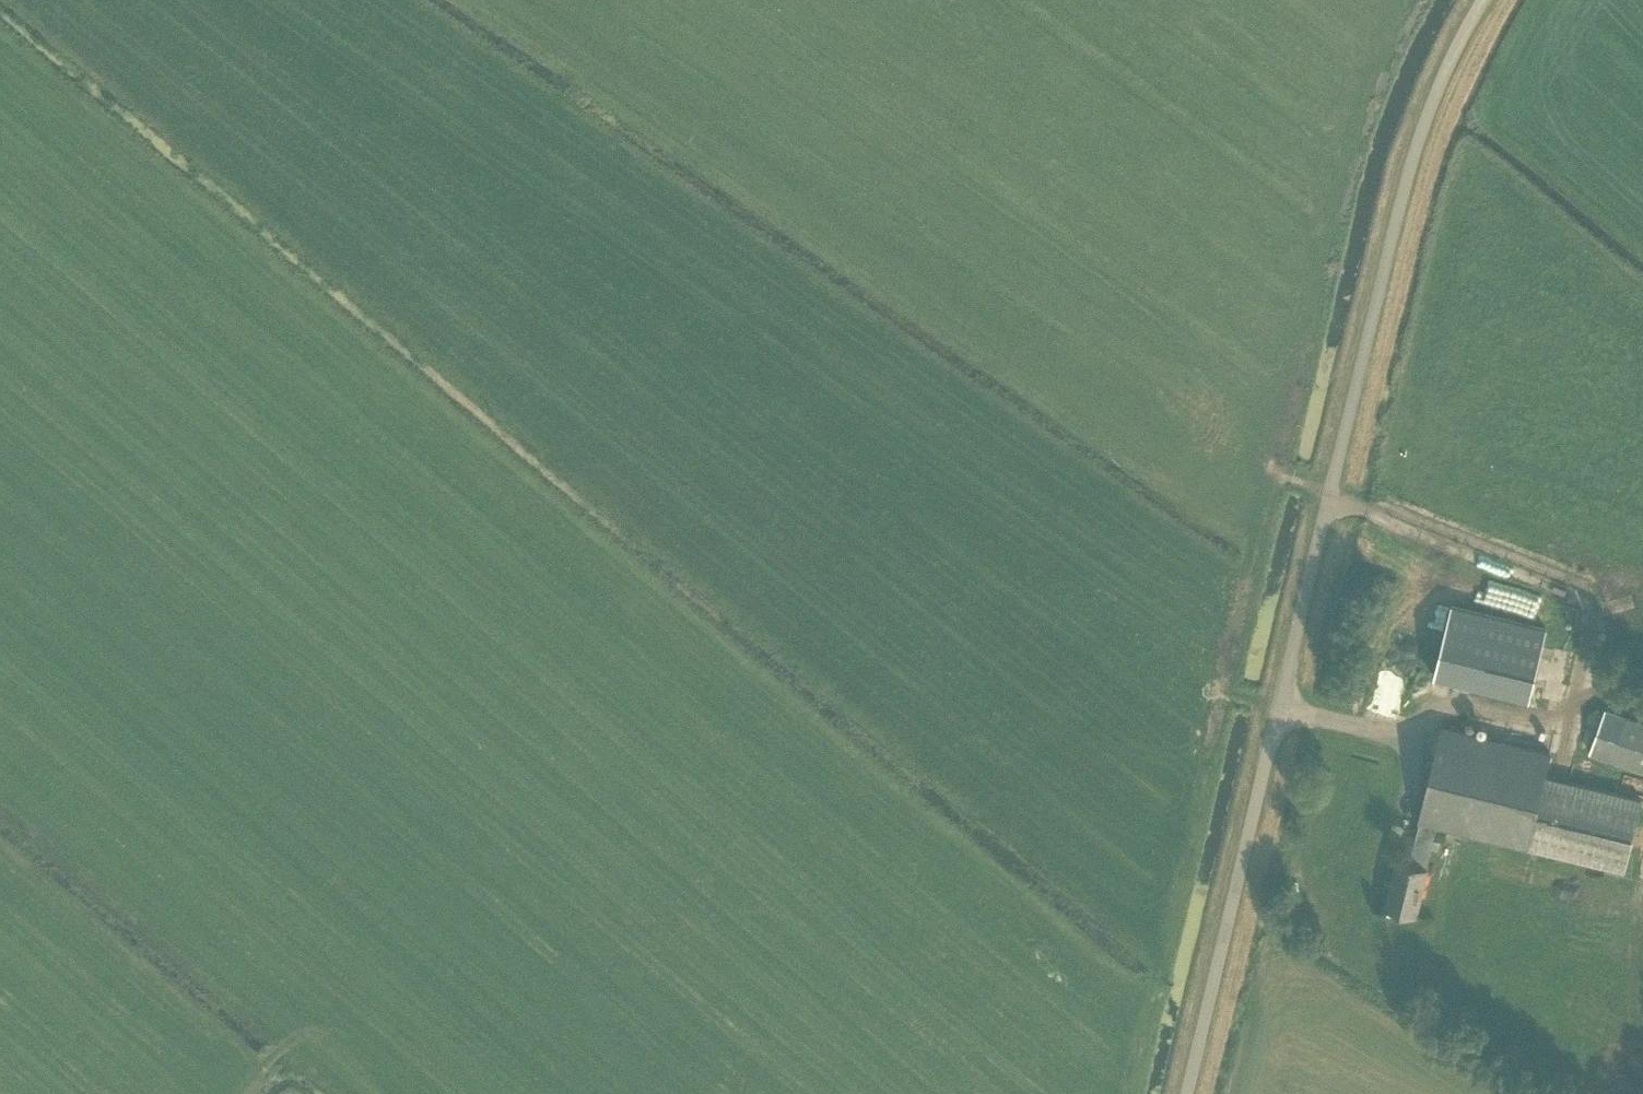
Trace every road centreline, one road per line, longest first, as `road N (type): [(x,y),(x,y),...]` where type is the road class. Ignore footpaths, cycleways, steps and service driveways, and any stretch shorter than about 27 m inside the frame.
road 1 (unclassified): [(1186,1093),(1405,185),(1446,73),(1484,0)]

